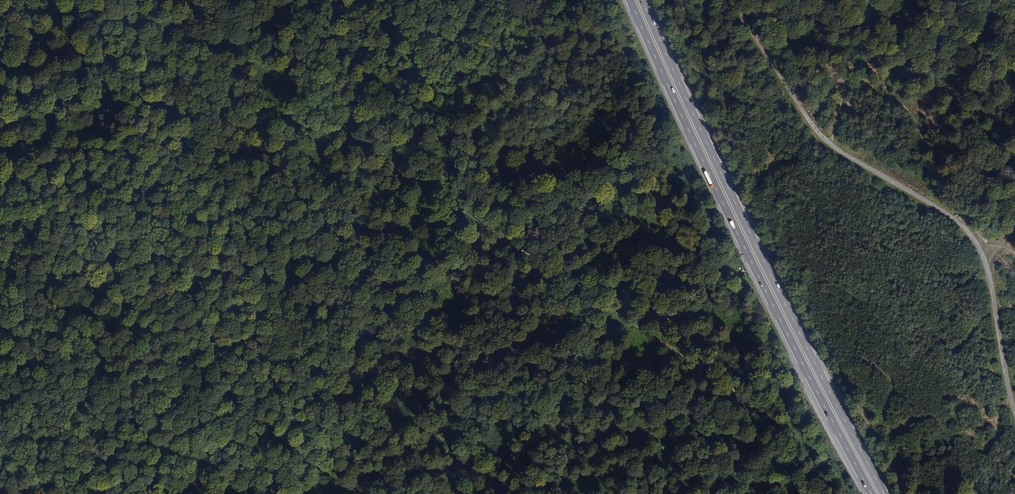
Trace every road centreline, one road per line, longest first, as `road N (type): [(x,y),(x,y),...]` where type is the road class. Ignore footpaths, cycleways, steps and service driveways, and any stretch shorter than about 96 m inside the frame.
road 1 (motorway): [(630,0),(736,230),(872,493)]
road 2 (motorway): [(884,493),(785,304),(642,0)]
road 3 (track): [(110,0),(150,81),(157,117),(210,176),(340,488)]
road 4 (track): [(833,151),(968,232),(991,280),(1014,408)]
road 5 (track): [(733,0),(833,151)]

